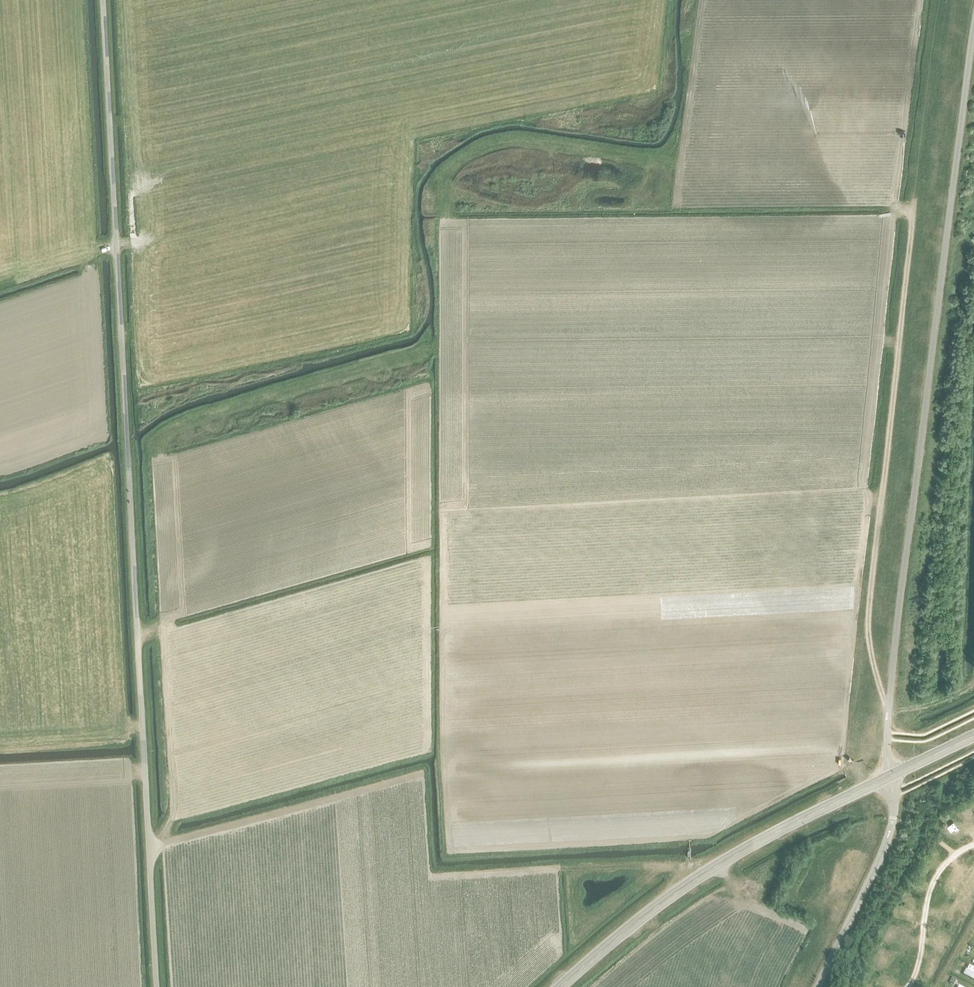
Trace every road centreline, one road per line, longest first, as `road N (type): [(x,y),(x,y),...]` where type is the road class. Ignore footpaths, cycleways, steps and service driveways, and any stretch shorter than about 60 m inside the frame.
road 1 (unclassified): [(156,986),(102,0)]
road 2 (track): [(137,633),(165,624),(157,471),(164,432),(446,345),(446,182),(456,165),(512,143),(686,160)]
road 3 (track): [(889,712),(868,630),(913,222),(905,211)]
road 4 (tertiary): [(559,986),(720,863),(890,775)]
road 5 (unclassified): [(817,986),(885,845),(890,775)]
road 6 (track): [(701,876),(676,866),(553,870)]

